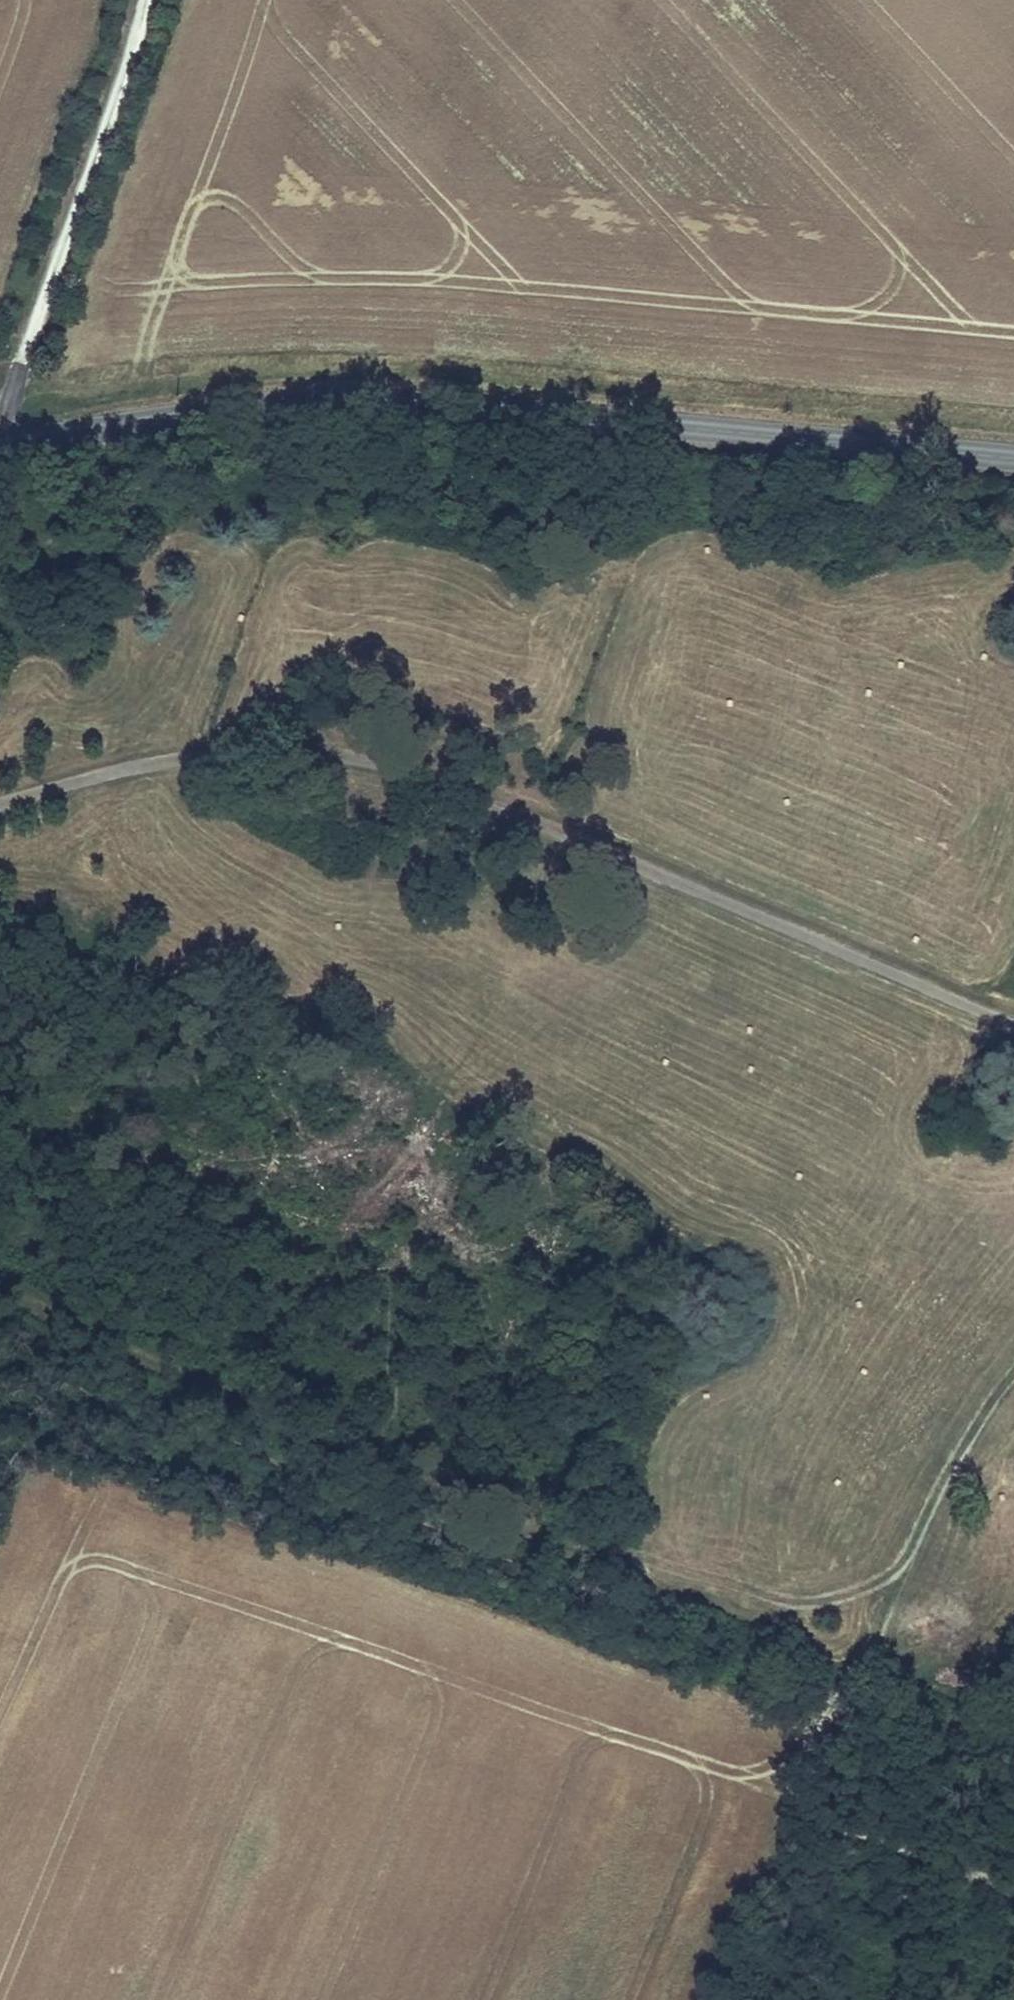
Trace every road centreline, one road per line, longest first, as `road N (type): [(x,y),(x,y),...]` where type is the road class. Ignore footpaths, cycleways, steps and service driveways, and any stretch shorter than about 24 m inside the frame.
road 1 (tertiary): [(0,444),(321,410),(712,426),(1013,458)]
road 2 (track): [(727,1777),(770,1764),(833,1706),(876,1651),(947,1468),(1013,1384)]

